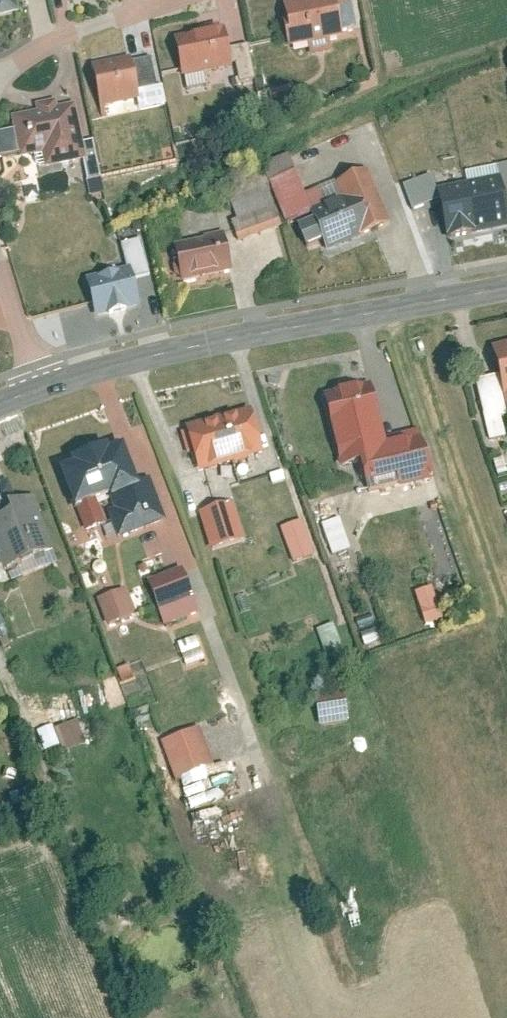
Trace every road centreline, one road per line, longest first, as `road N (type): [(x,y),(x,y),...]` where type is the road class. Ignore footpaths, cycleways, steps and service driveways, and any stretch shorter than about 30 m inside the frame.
road 1 (residential): [(37,388),(217,339),(506,285)]
road 2 (residential): [(149,0),(57,32),(0,70)]
road 3 (residential): [(0,261),(37,388)]

